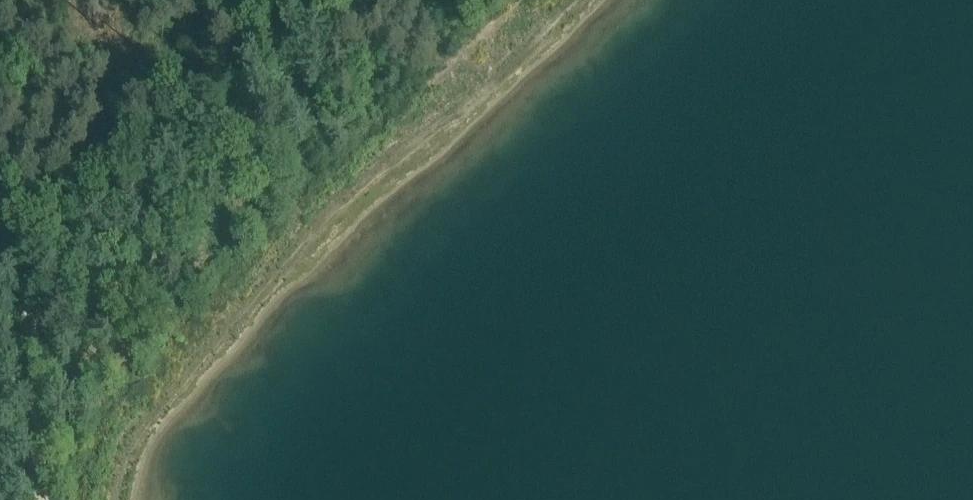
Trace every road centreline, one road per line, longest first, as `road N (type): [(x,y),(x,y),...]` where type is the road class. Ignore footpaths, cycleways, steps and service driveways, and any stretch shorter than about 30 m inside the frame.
road 1 (track): [(0,198),(33,331),(44,499)]

